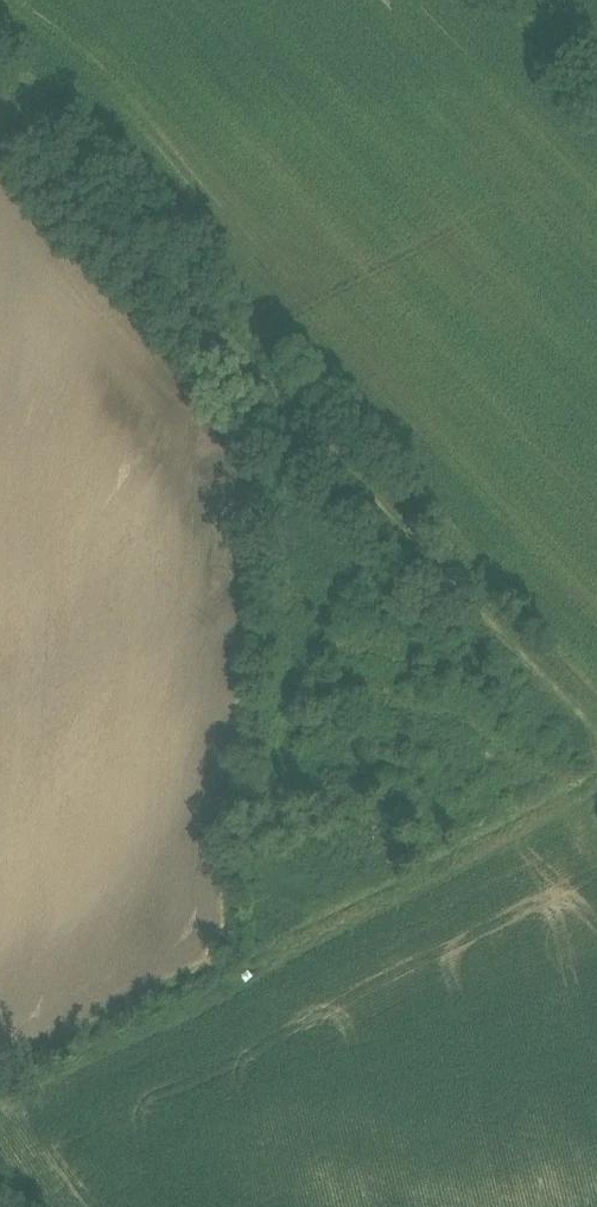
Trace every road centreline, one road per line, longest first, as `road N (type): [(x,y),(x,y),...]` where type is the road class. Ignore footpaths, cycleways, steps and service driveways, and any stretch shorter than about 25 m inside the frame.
road 1 (track): [(0,101),(596,733)]

